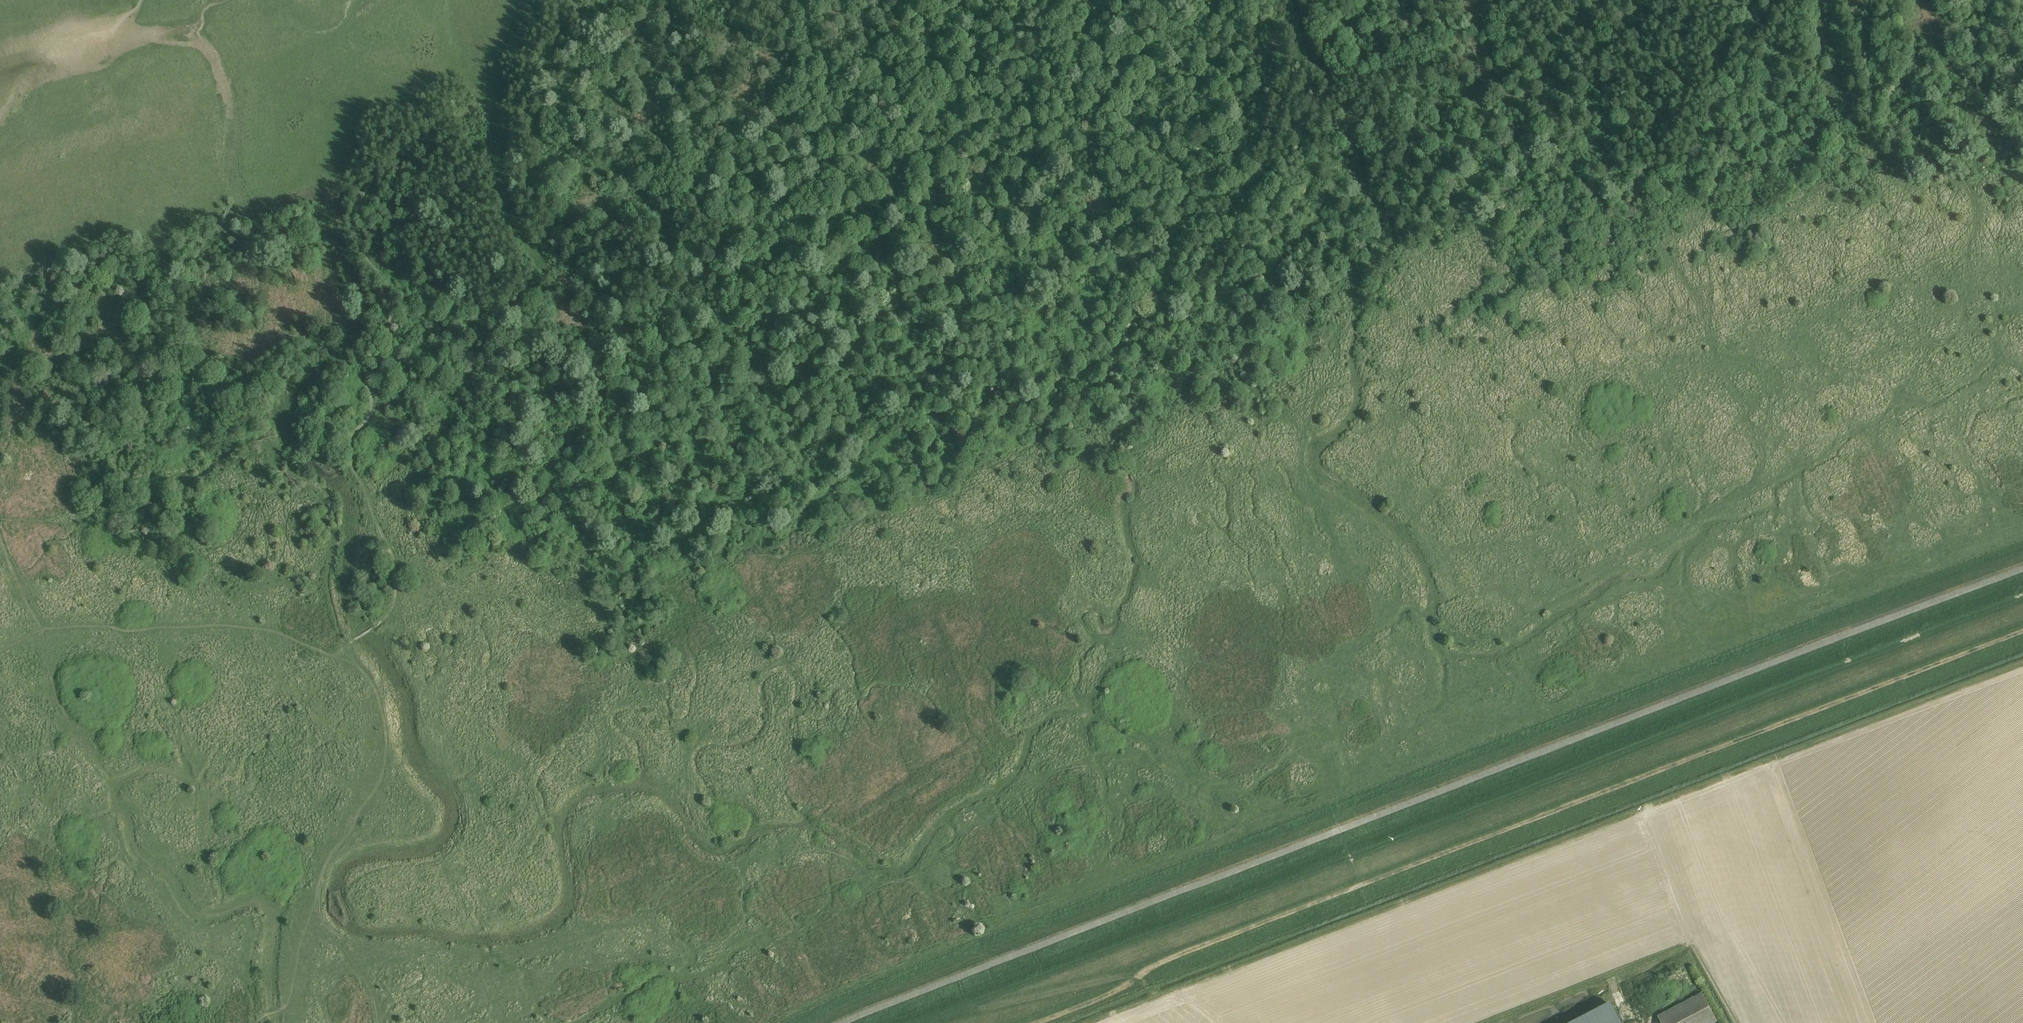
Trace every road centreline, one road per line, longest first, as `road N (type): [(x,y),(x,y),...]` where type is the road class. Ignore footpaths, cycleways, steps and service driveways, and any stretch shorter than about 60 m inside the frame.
road 1 (track): [(2022,631),(1148,970),(1036,1022)]

